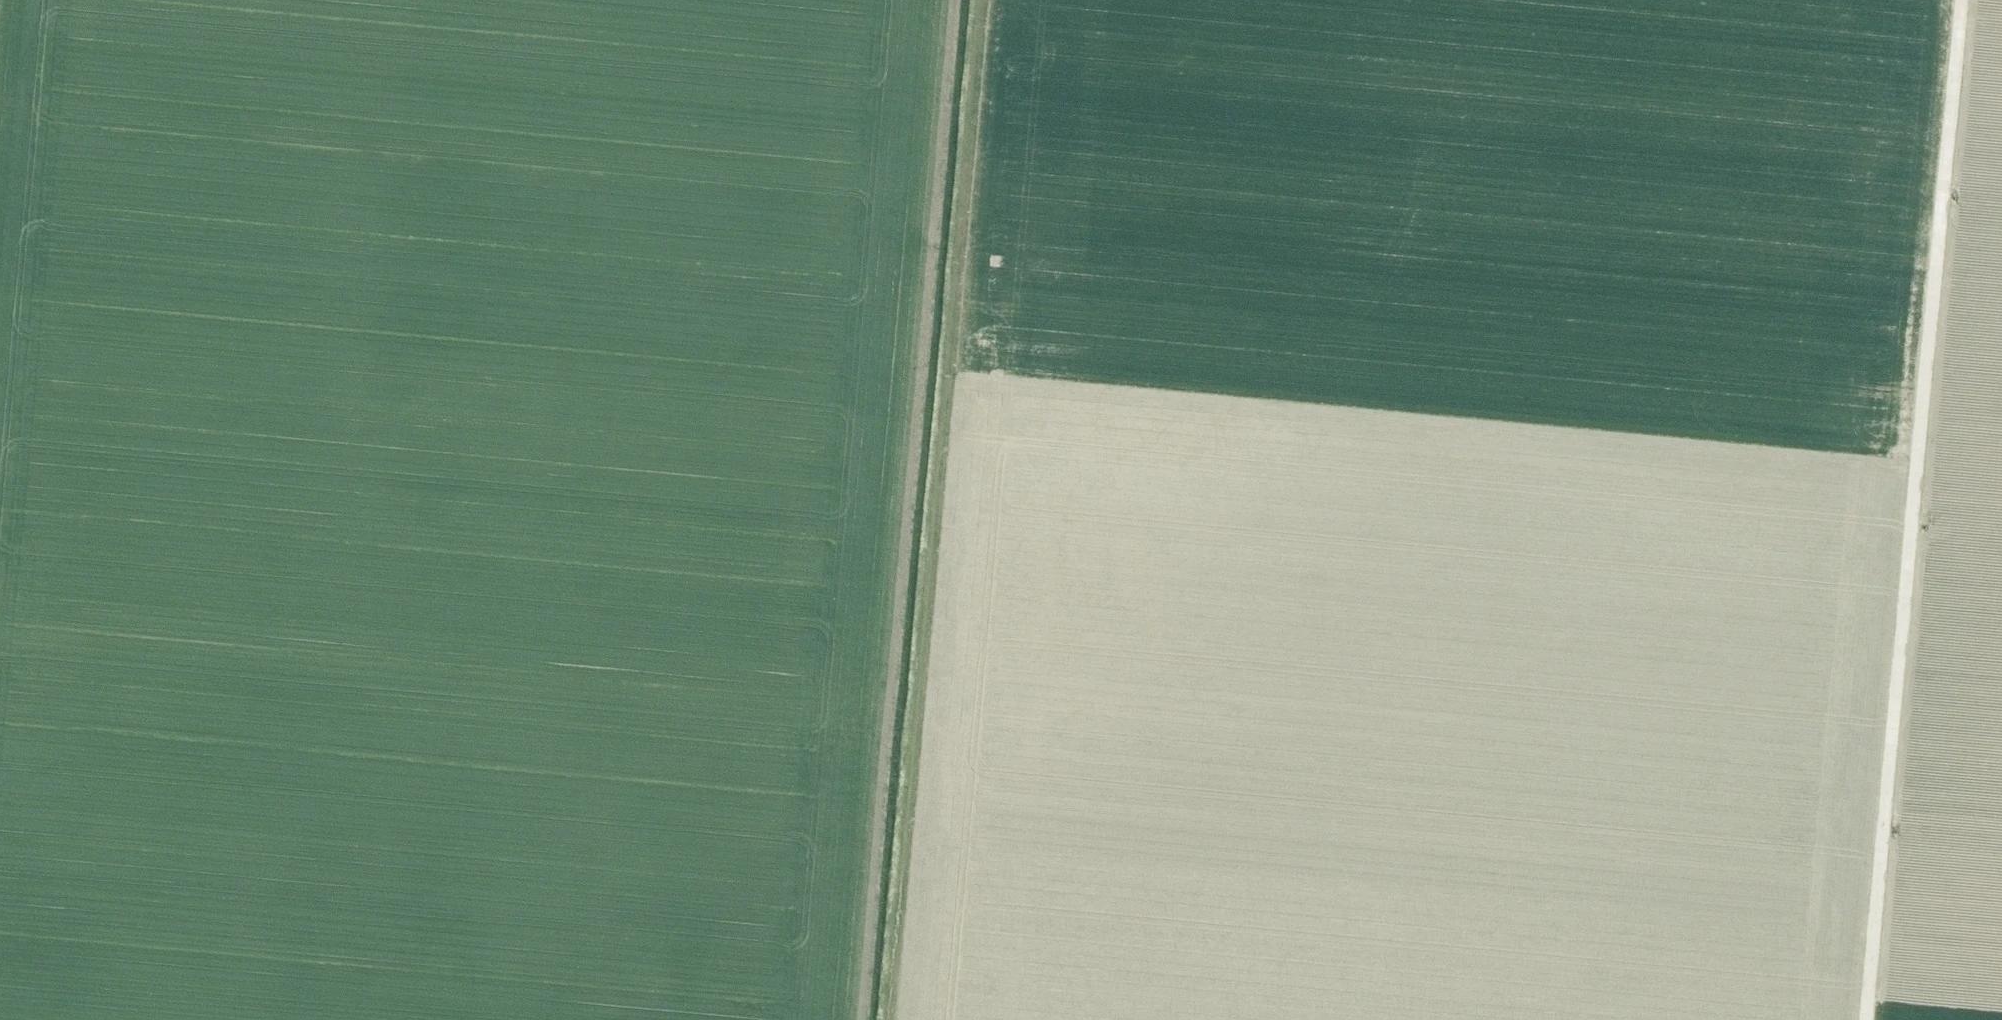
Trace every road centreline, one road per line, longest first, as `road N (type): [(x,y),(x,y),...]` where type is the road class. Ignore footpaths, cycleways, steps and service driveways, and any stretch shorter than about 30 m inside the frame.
road 1 (track): [(1959,0),(1869,1019)]

